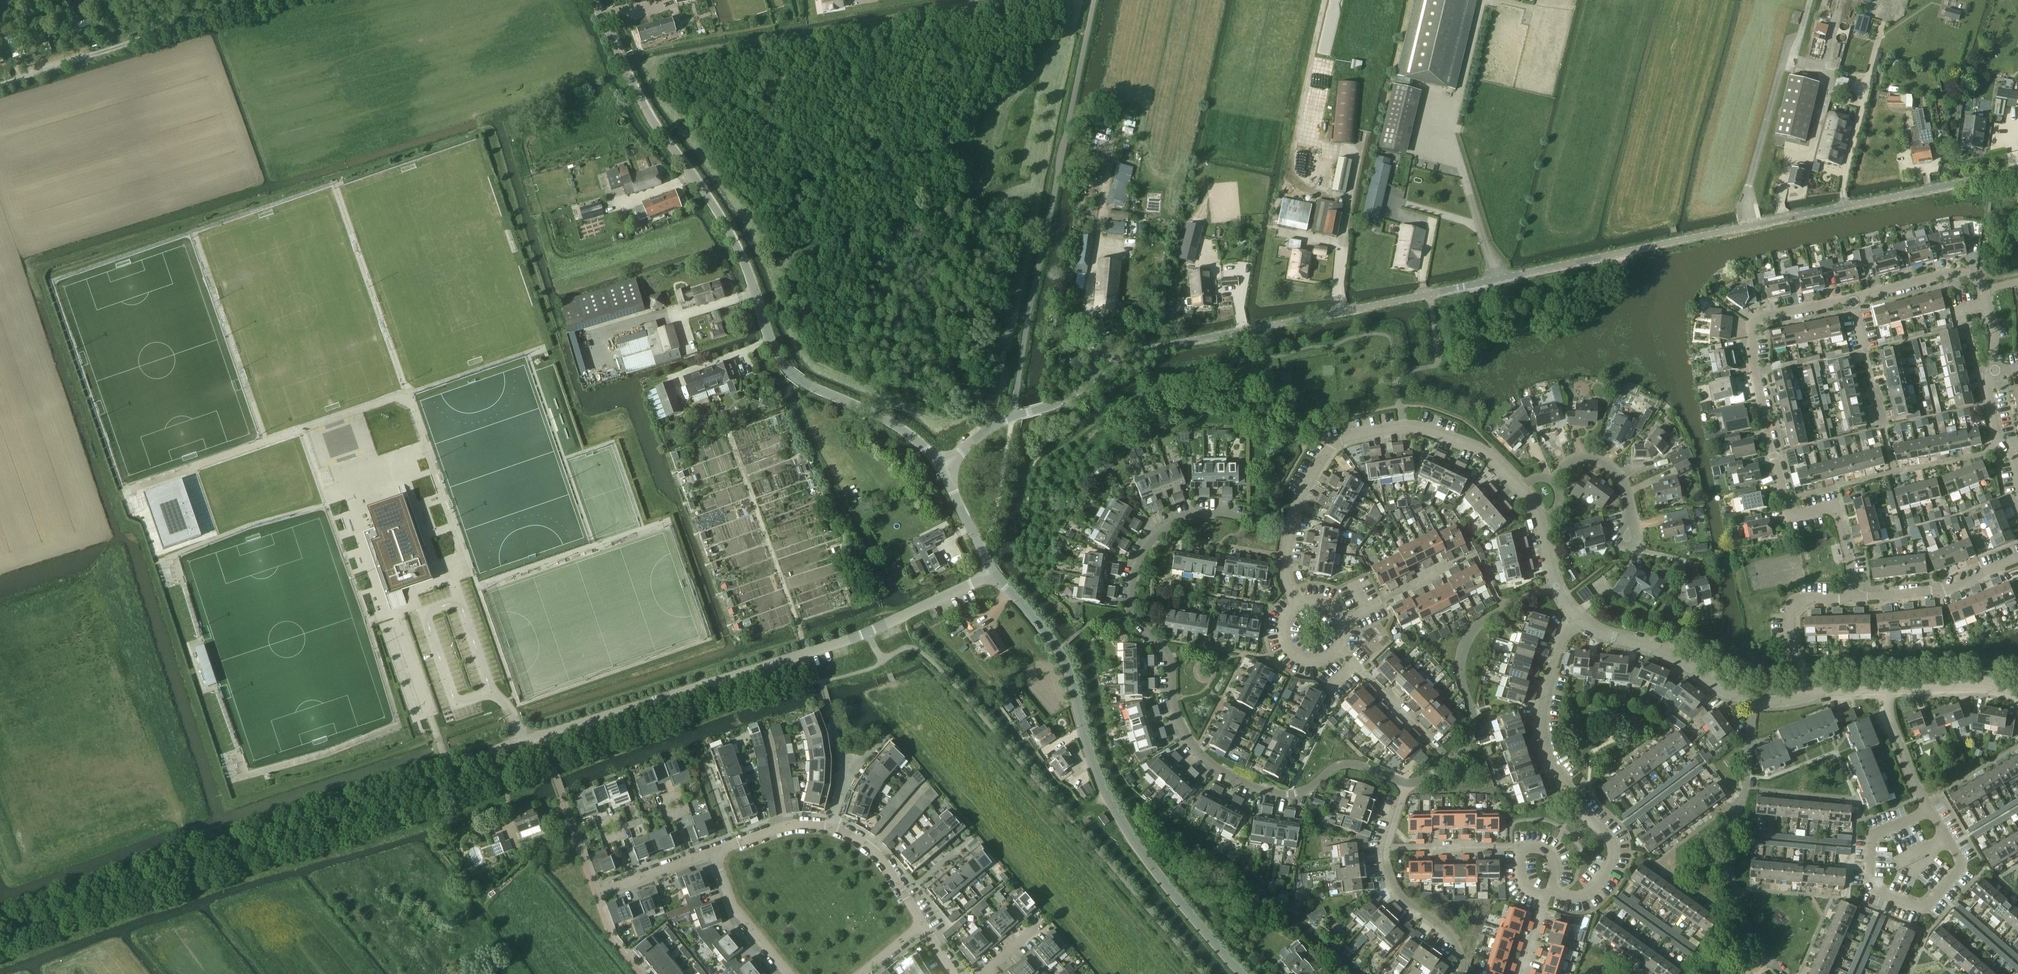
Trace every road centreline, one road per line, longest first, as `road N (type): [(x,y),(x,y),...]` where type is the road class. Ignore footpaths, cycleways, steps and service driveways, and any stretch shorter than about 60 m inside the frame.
road 1 (unclassified): [(943,467),(991,426),(1069,398),(1126,356),(2017,171)]
road 2 (residential): [(1290,525),(1221,514),(1185,517),(1157,533),(1135,567),(1134,614),(1171,659),(1184,733),(1215,767),(1273,793),(1300,792),(1343,765),(1407,784)]
road 3 (unclassified): [(943,467),(890,422),(791,373),(779,359),(739,246),(639,95),(592,0)]
road 4 (unclassified): [(518,744),(868,631),(994,574)]
road 5 (unclassified): [(1242,973),(1131,837),(1095,770),(1064,658),(994,574)]
road 6 (residential): [(1852,599),(1836,511),(1788,512),(1752,364),(1751,329),(1757,318),(1853,299)]
road 7 (track): [(1341,313),(1337,284),(1356,157),(1297,138),(1328,0)]
road 8 (residential): [(1579,620),(1562,641),(1545,703),(1544,746),(1613,851),(1586,894),(1550,890)]
road 9 (residential): [(1290,525),(1335,442),(1402,426),(1471,443),(1521,487)]
road 10 (residential): [(1407,784),(1452,763),(1469,738),(1473,711),(1459,672),(1478,625),(1557,586)]
road 11 (residential): [(1757,954),(1726,846),(1744,788),(1753,700)]
road 12 (residential): [(1929,811),(1873,834),(1871,889),(1923,911),(1962,864),(1948,840)]
road 13 (track): [(1750,226),(1748,188),(1783,60),(1795,53),(1809,0)]
road 14 (residential): [(1579,620),(1665,652),(1715,686),(1753,700)]
road 15 (track): [(267,0),(129,42),(114,0)]
road 16 (residential): [(1852,599),(1937,591),(2017,558)]
road 17 (residential): [(1387,848),(1397,891),(1453,938),(1463,973)]
road 18 (residential): [(1802,697),(1792,607),(1852,599)]
road 19 (residential): [(1343,621),(1474,554)]
road 20 (residential): [(1443,753),(1339,649)]
road 21 (residential): [(1627,537),(1628,490),(1609,467),(1579,458),(1552,482)]
road 22 (residential): [(1853,299),(1953,273),(1978,277),(1986,290)]
road 23 (residential): [(714,853),(737,912),(789,973)]
road 24 (residential): [(921,925),(871,848),(831,828)]
road 25 (track): [(129,42),(0,83)]
road 26 (residential): [(1887,689),(1978,686),(2017,696)]
road 27 (residential): [(1929,811),(1890,719),(1887,689)]
road 28 (residential): [(596,895),(714,853)]
road 29 (residential): [(831,828),(783,829),(714,853)]

